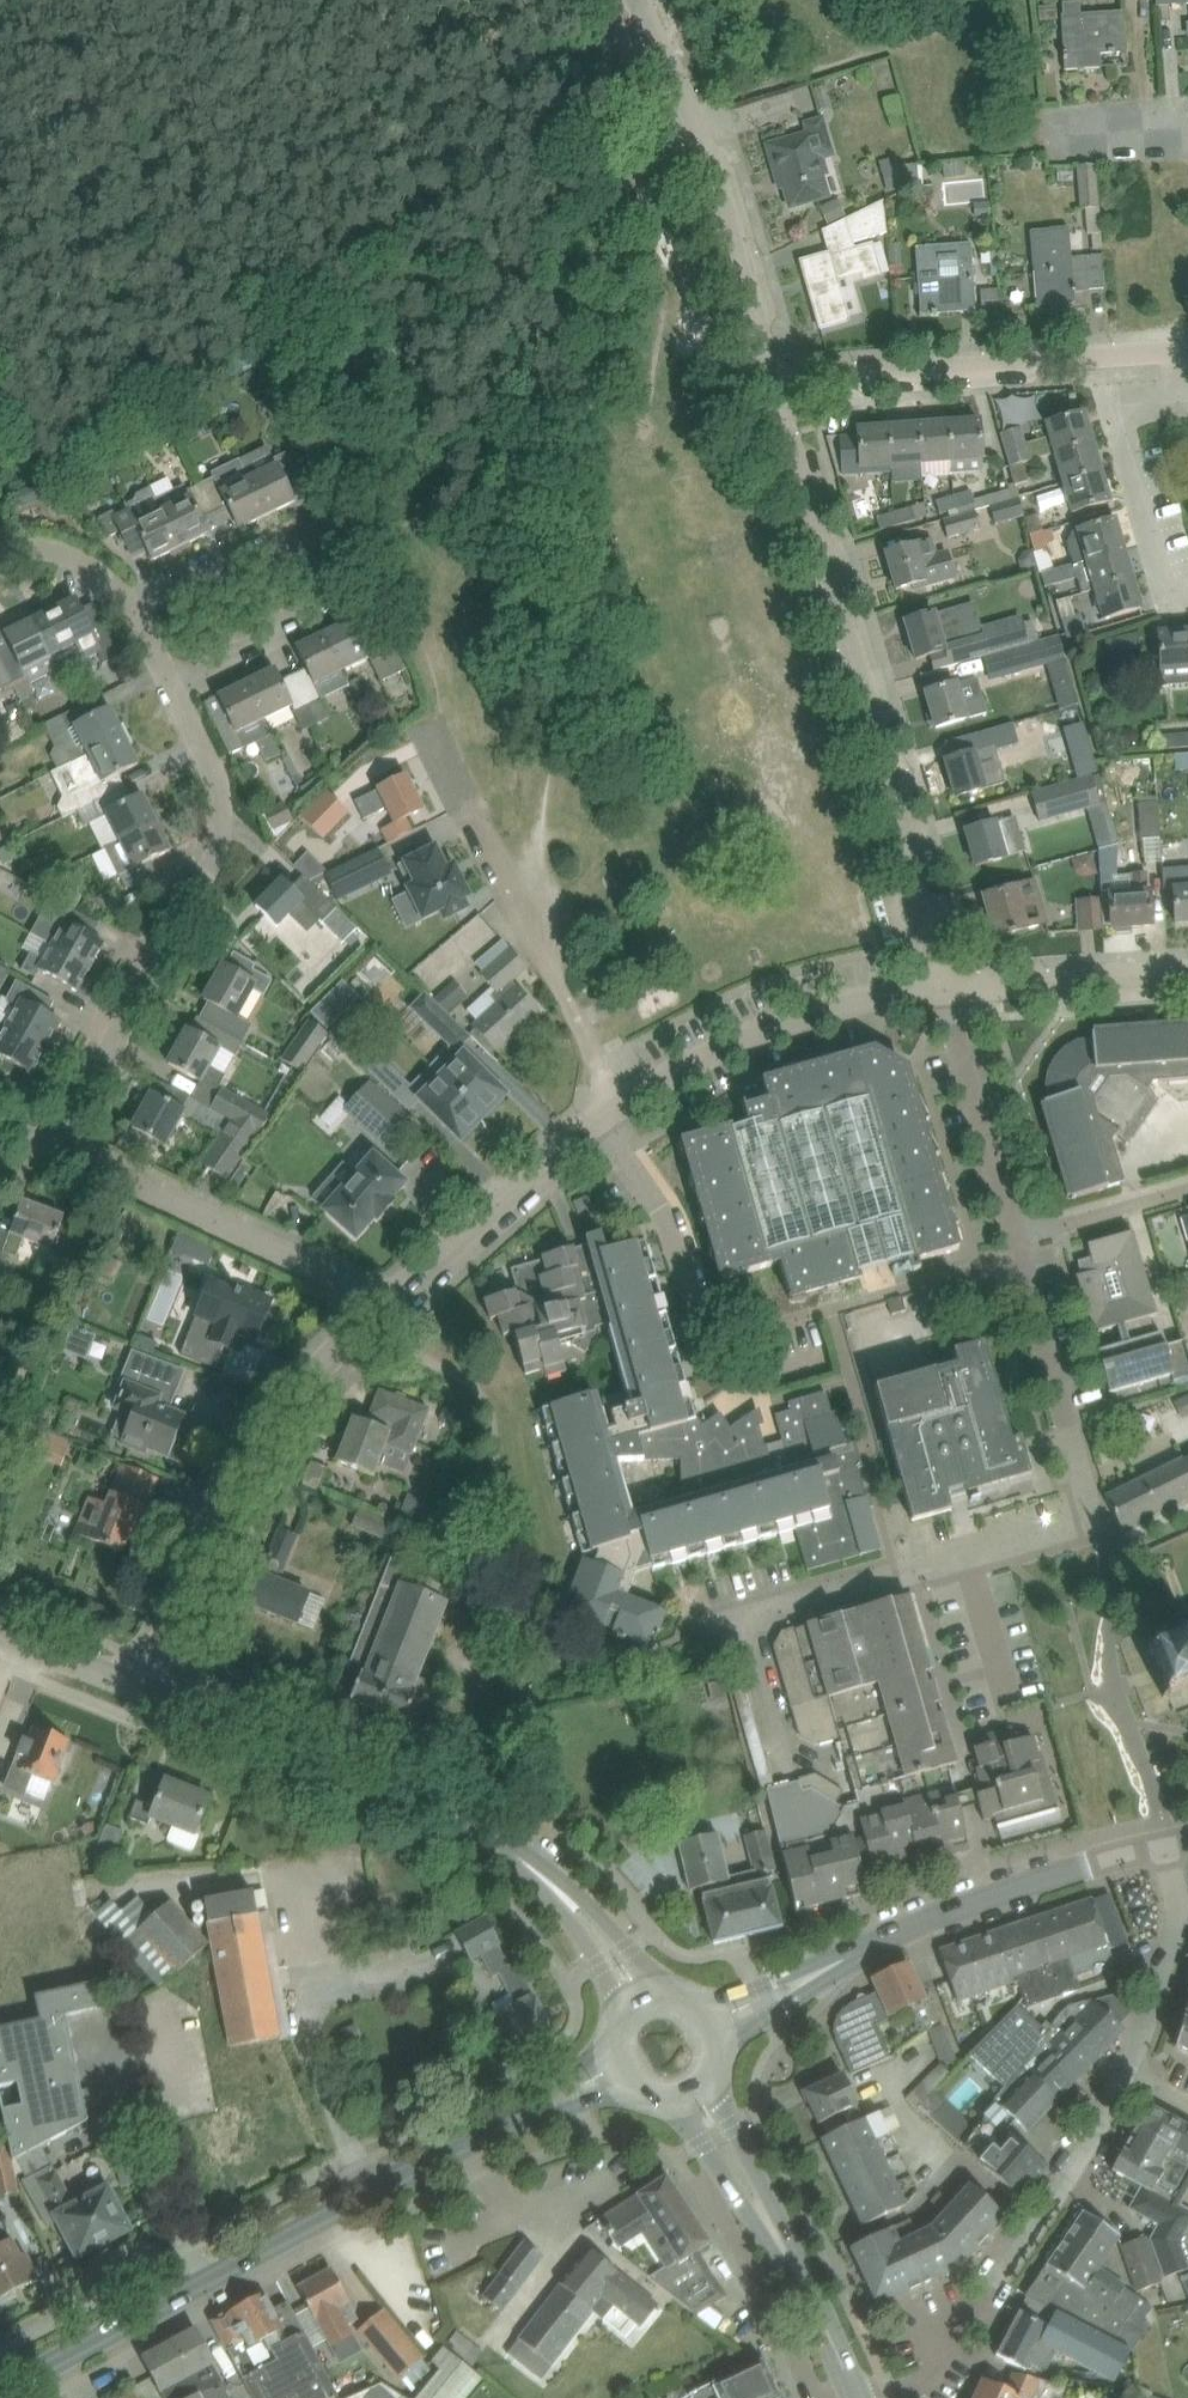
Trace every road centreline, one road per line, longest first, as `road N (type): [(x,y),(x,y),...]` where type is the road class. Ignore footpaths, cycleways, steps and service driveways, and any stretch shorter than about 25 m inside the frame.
road 1 (residential): [(945,989),(778,379)]
road 2 (residential): [(62,1149),(218,842),(210,769),(167,681)]
road 3 (secondary): [(561,1892),(467,1818),(417,1792),(144,1692)]
road 4 (residential): [(144,1692),(203,1532),(246,1444),(379,1310)]
road 5 (residential): [(614,1106),(440,728)]
road 6 (residential): [(167,681),(241,649),(253,630),(311,602),(321,578),(305,548),(279,549),(224,574),(202,574),(130,609)]
road 7 (residential): [(1132,2075),(932,2367),(885,2391)]
road 8 (residential): [(778,379),(642,0)]
road 9 (residential): [(778,379),(1175,353)]
road 10 (residential): [(1093,1520),(743,1620)]
road 11 (residential): [(379,1310),(350,1281),(62,1149)]
road 12 (residential): [(614,1106),(777,1022),(945,989)]
road 13 (secondary): [(843,1963),(917,1922),(1002,1890),(1166,1845)]
road 14 (secondary): [(210,2274),(517,2116)]
road 15 (residential): [(777,1375),(744,1385),(731,1370),(694,1298),(668,1219),(599,1115)]
road 16 (residential): [(379,1310),(599,1115)]
road 17 (residential): [(1093,1520),(1017,1246)]
road 18 (residential): [(1017,1246),(945,989)]
road 19 (residential): [(720,2163),(705,2190),(776,2308),(816,2397)]
road 20 (residential): [(945,989),(1187,969)]
road 21 (residential): [(1166,1845),(1179,1921),(1161,2005),(1132,2075)]
road 22 (residential): [(210,2274),(163,2264),(0,2351)]
road 23 (secondary): [(6,2386),(210,2274)]
road 24 (residential): [(1187,607),(1169,610),(1111,407)]
road 25 (secondary): [(856,2397),(767,2216)]
road 26 (residential): [(1017,1246),(1187,1197)]
road 27 (residential): [(743,1620),(786,1773)]
road 28 (secondary): [(144,1692),(0,1635)]
road 29 (secondary): [(667,2000),(628,1948),(561,1892)]
road 30 (secondary): [(843,1963),(699,2011)]
road 31 (secondary): [(719,2049),(843,1963)]
road 32 (residential): [(130,609),(96,571),(48,552),(0,555)]
road 33 (residential): [(1187,121),(1039,130)]
road 34 (secondary): [(767,2216),(708,2082)]
road 35 (secondary): [(561,1892),(627,2022)]
road 36 (secondary): [(517,2116),(639,2092)]
road 37 (secondary): [(618,2046),(517,2116)]

